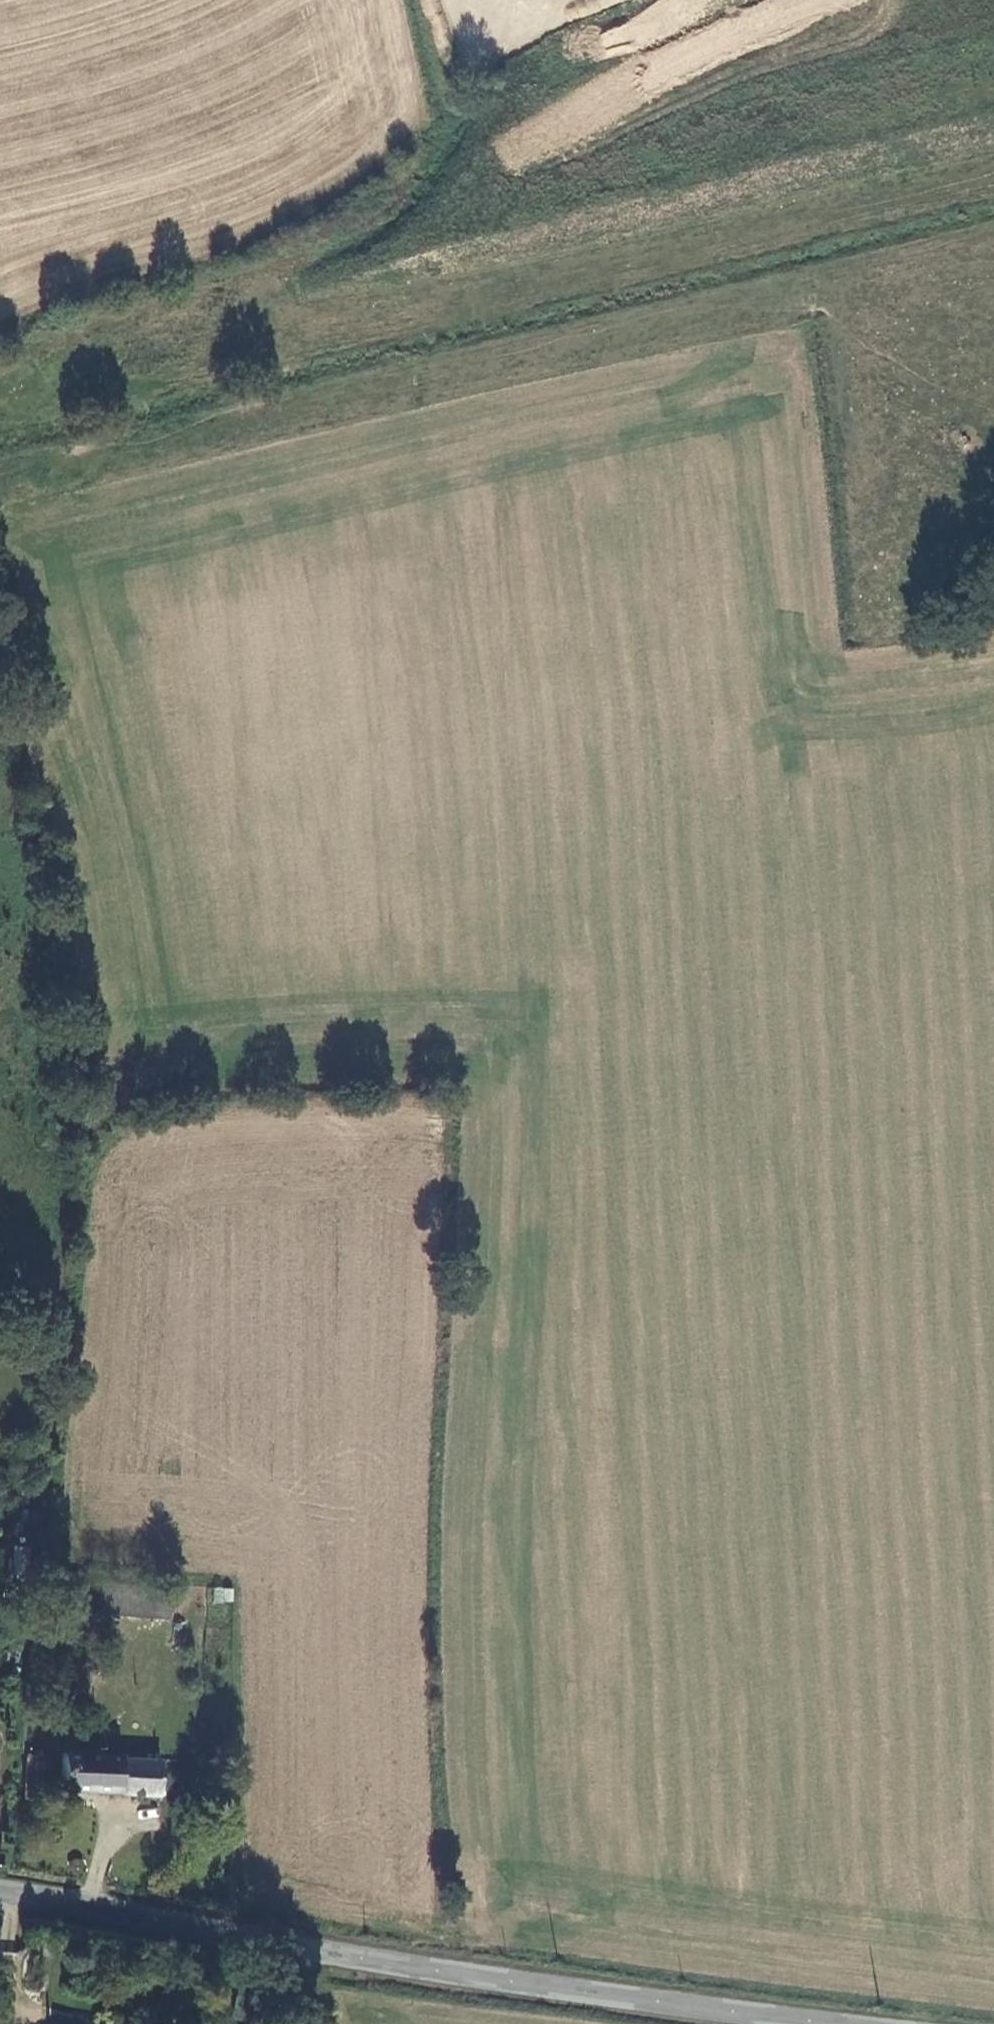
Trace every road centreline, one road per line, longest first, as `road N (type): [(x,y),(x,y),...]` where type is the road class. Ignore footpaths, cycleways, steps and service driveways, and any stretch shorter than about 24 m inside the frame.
road 1 (tertiary): [(838,2023),(585,1993),(0,1895)]

